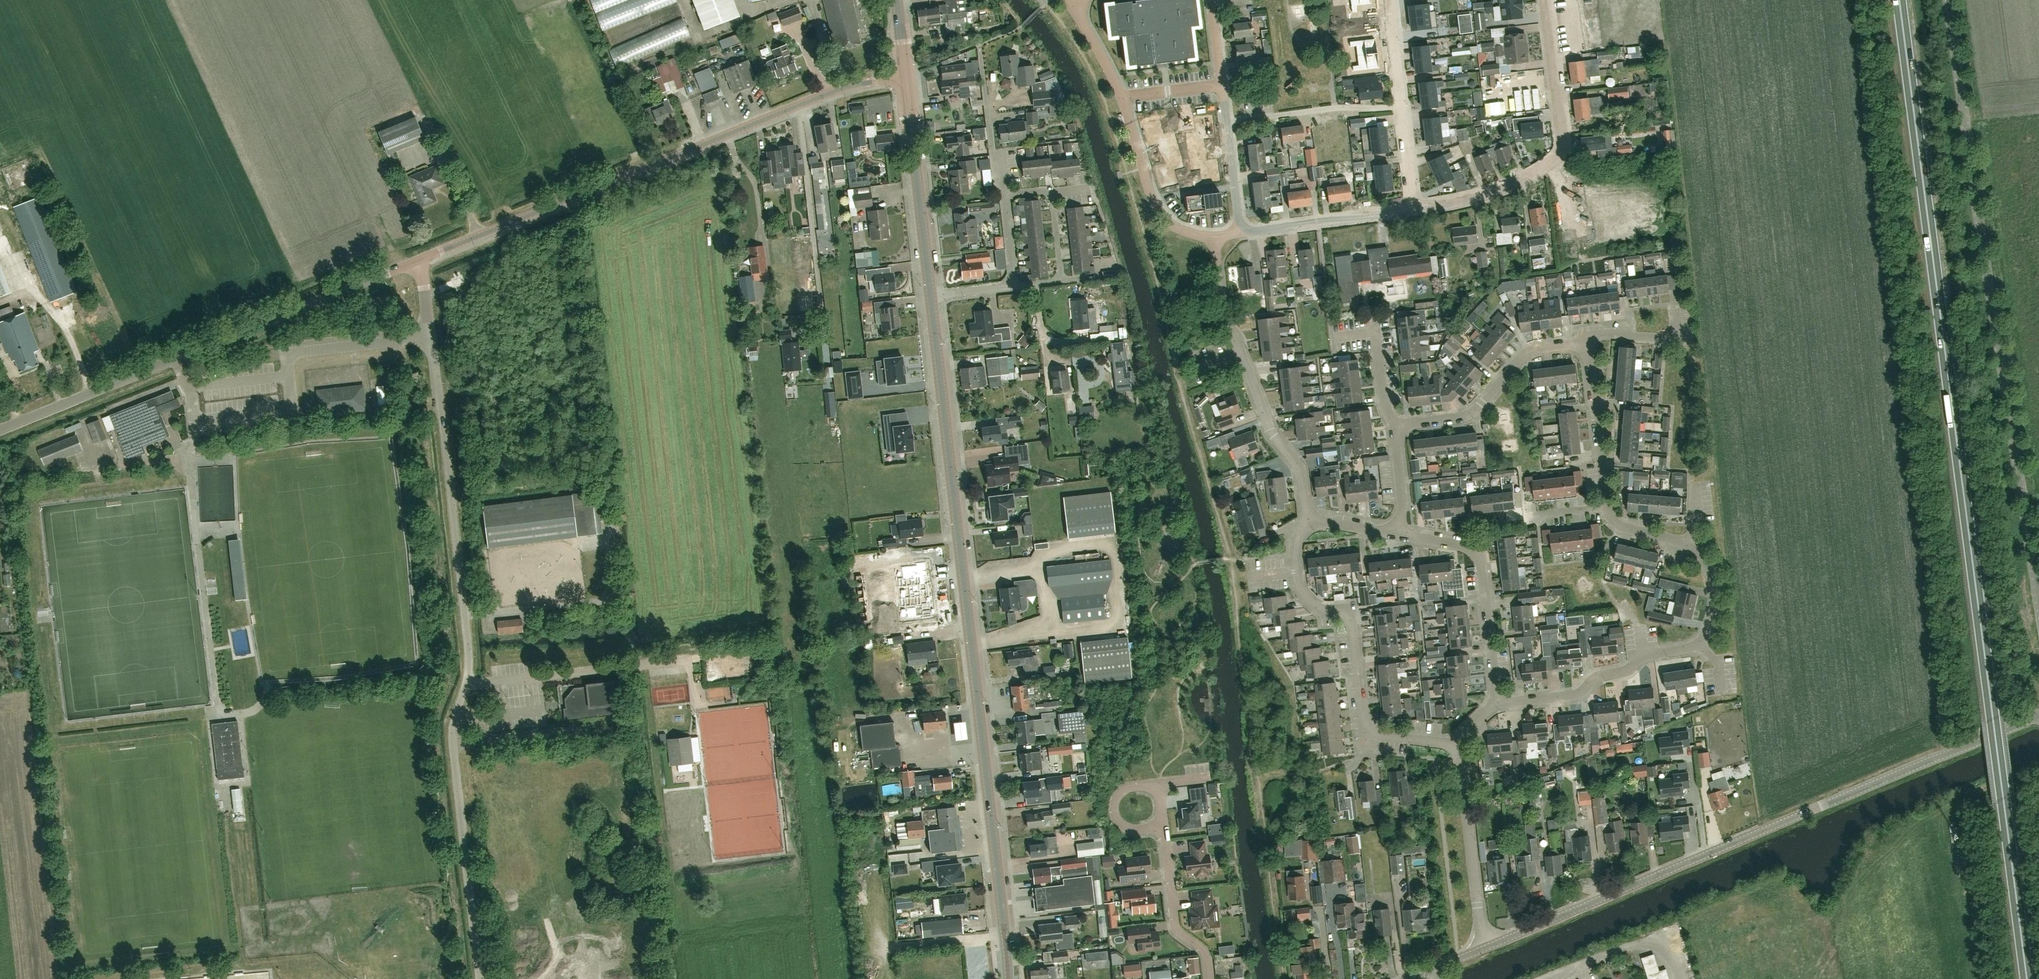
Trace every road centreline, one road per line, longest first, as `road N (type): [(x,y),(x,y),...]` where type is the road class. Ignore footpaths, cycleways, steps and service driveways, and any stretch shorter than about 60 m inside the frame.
road 1 (trunk): [(2026,978),(1899,0)]
road 2 (residential): [(1495,700),(1575,696),(1642,657),(1700,642),(1711,630),(1712,576),(1688,545),(1610,518),(1586,338),(1526,356),(1462,417),(1395,425)]
road 3 (unclassified): [(480,978),(453,732),(469,639),(420,260)]
road 4 (tertiary): [(1008,978),(930,297)]
road 5 (unclassified): [(2038,593),(1950,0)]
road 6 (unclassified): [(1486,947),(2038,717)]
road 7 (unclassified): [(420,260),(830,93),(906,78)]
road 8 (unclassified): [(0,429),(420,260)]
road 9 (residential): [(1457,740),(1369,731),(1354,624),(1312,602),(1296,571),(1308,518)]
road 10 (residential): [(1415,209),(1502,194),(1560,158),(1548,0)]
road 11 (residential): [(1308,518),(1298,467),(1268,430),(1225,315),(1216,237)]
road 12 (residential): [(1077,3),(1123,99),(1162,217),(1216,237)]
road 13 (residential): [(1495,700),(1480,561),(1473,549),(1399,531)]
road 14 (tertiary): [(930,297),(906,78)]
road 15 (residential): [(1486,947),(1457,740)]
road 16 (residential): [(1227,123),(1403,106)]
road 17 (residential): [(1243,226),(1256,231),(1415,209)]
road 18 (residential): [(1211,978),(1208,957),(1176,930),(1163,828)]
road 19 (residential): [(1005,195),(979,44)]
road 20 (residential): [(1016,286),(1060,280),(1050,190)]
road 21 (residential): [(1227,123),(1213,0)]

